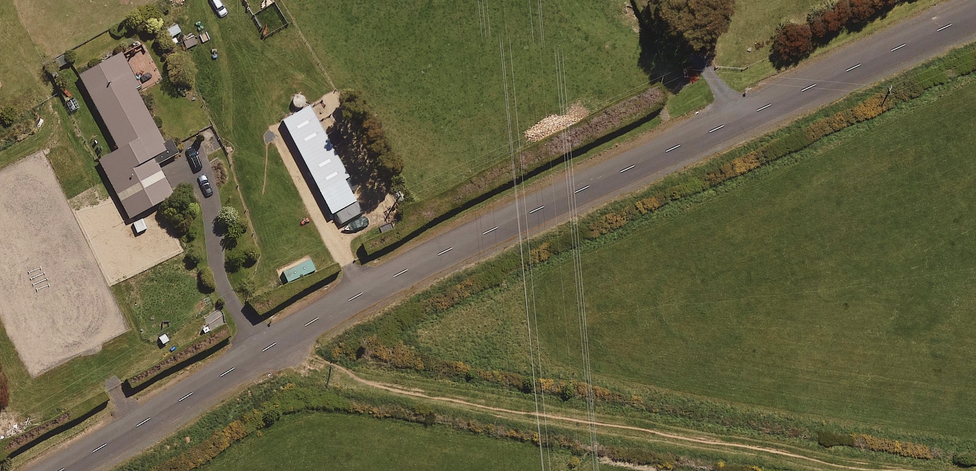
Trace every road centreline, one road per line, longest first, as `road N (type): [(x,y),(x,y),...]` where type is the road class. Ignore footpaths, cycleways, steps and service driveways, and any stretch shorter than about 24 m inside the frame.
road 1 (unclassified): [(275,353),(975,45)]
road 2 (residential): [(853,470),(381,396),(313,379),(275,353)]
road 3 (unclassified): [(65,470),(275,353)]

